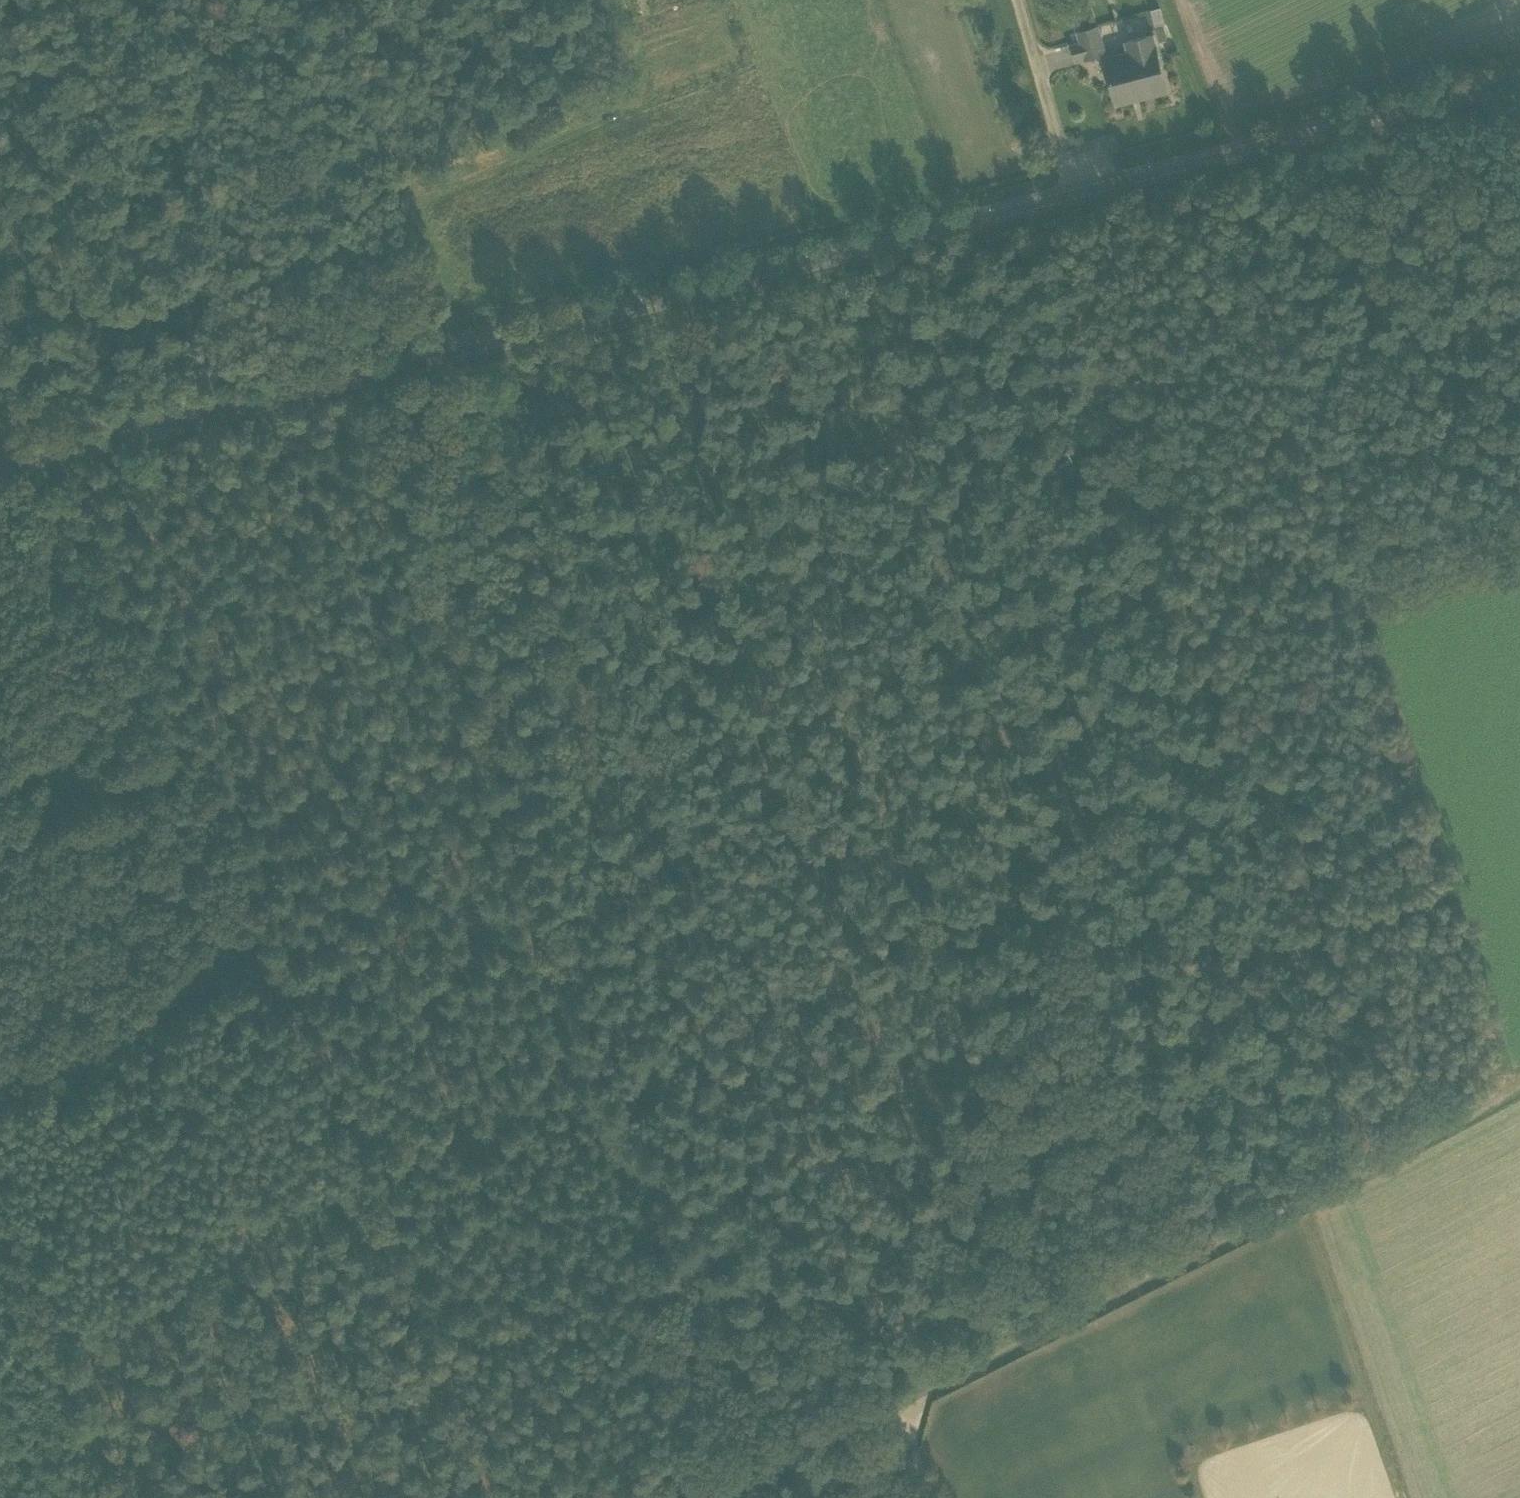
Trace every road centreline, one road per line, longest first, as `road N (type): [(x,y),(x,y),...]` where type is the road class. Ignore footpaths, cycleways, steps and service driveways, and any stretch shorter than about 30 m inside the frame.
road 1 (tertiary): [(0,468),(1519,78)]
road 2 (track): [(1519,1081),(672,1497)]

